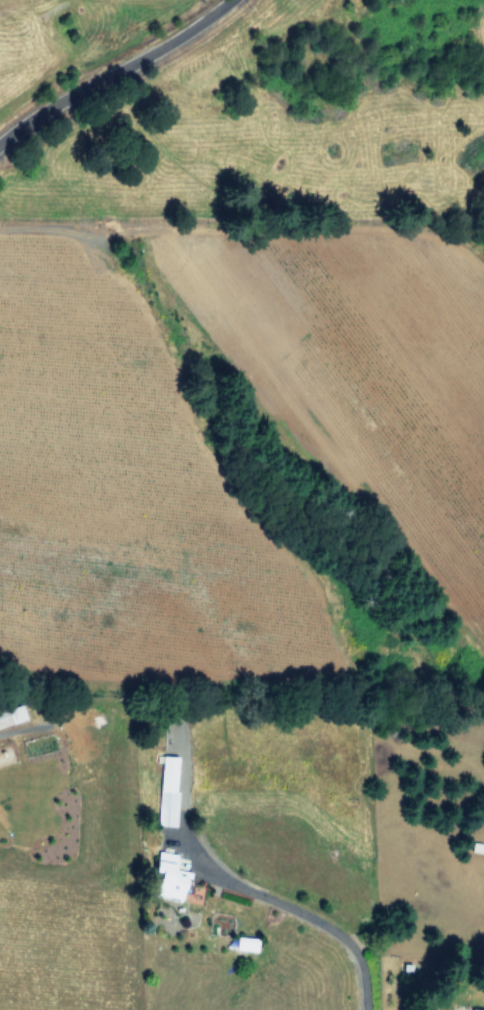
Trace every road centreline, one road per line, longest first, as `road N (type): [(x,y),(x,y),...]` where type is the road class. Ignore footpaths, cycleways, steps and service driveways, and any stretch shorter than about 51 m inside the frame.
road 1 (residential): [(0,146),(232,0)]

